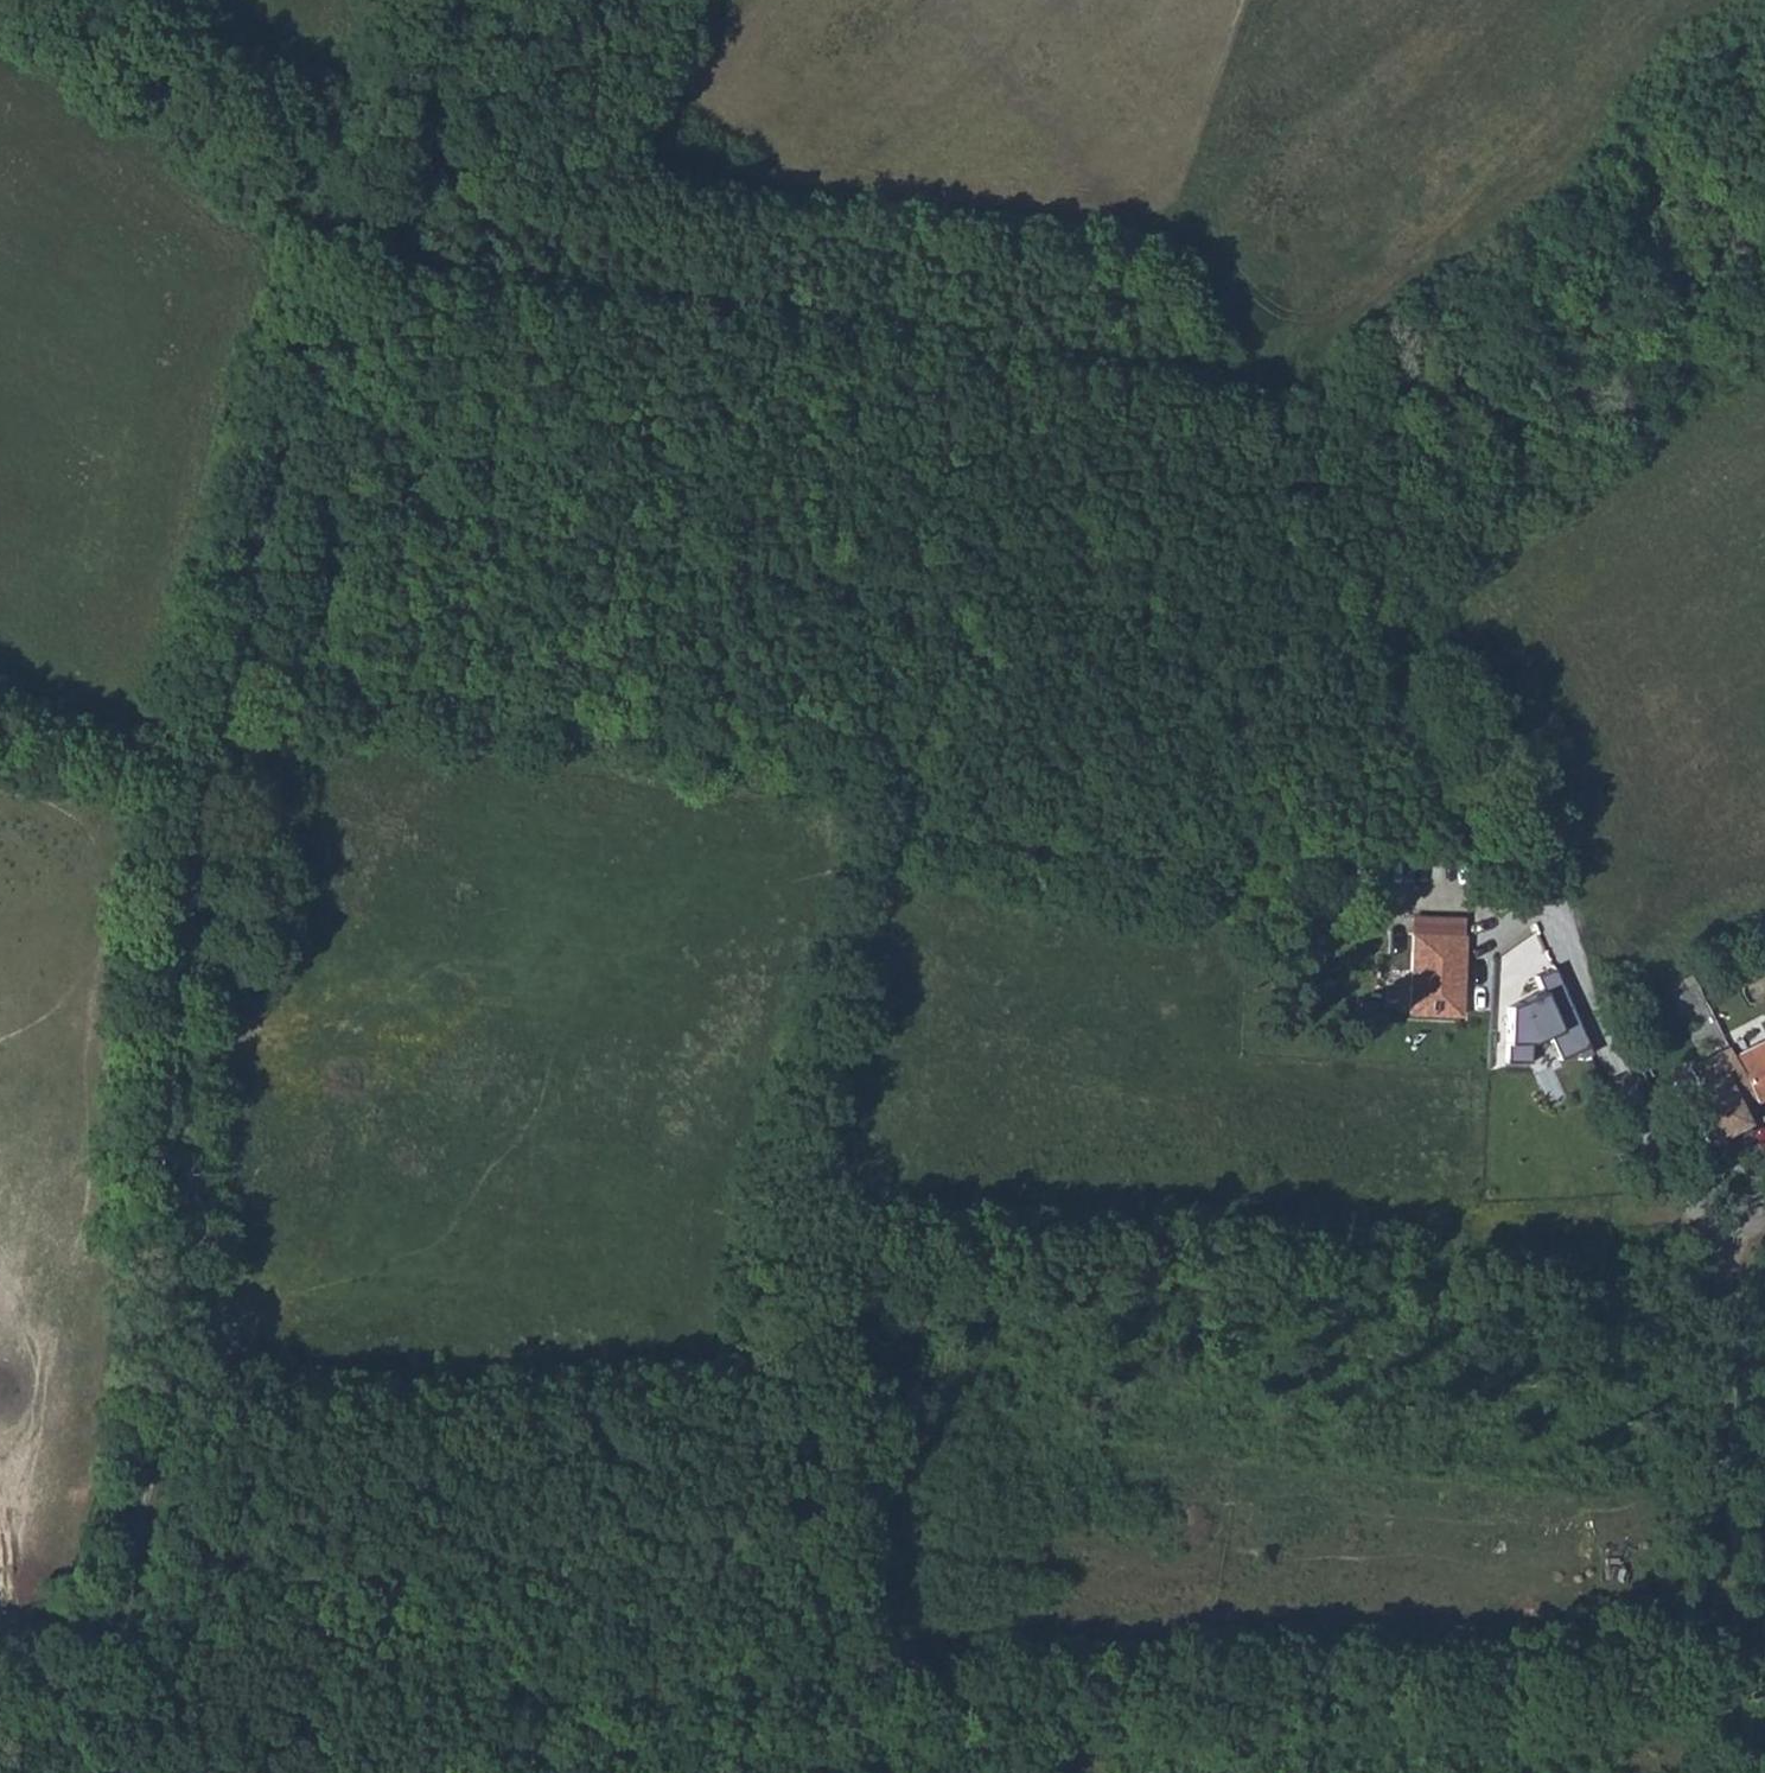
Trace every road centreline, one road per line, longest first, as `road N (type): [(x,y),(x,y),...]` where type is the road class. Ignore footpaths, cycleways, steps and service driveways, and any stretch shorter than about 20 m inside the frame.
road 1 (track): [(54,1772),(125,1601),(169,1356),(157,1055),(173,798),(232,585),(409,76),(417,0)]
road 2 (residential): [(1565,896),(1730,1241),(1764,1223)]

